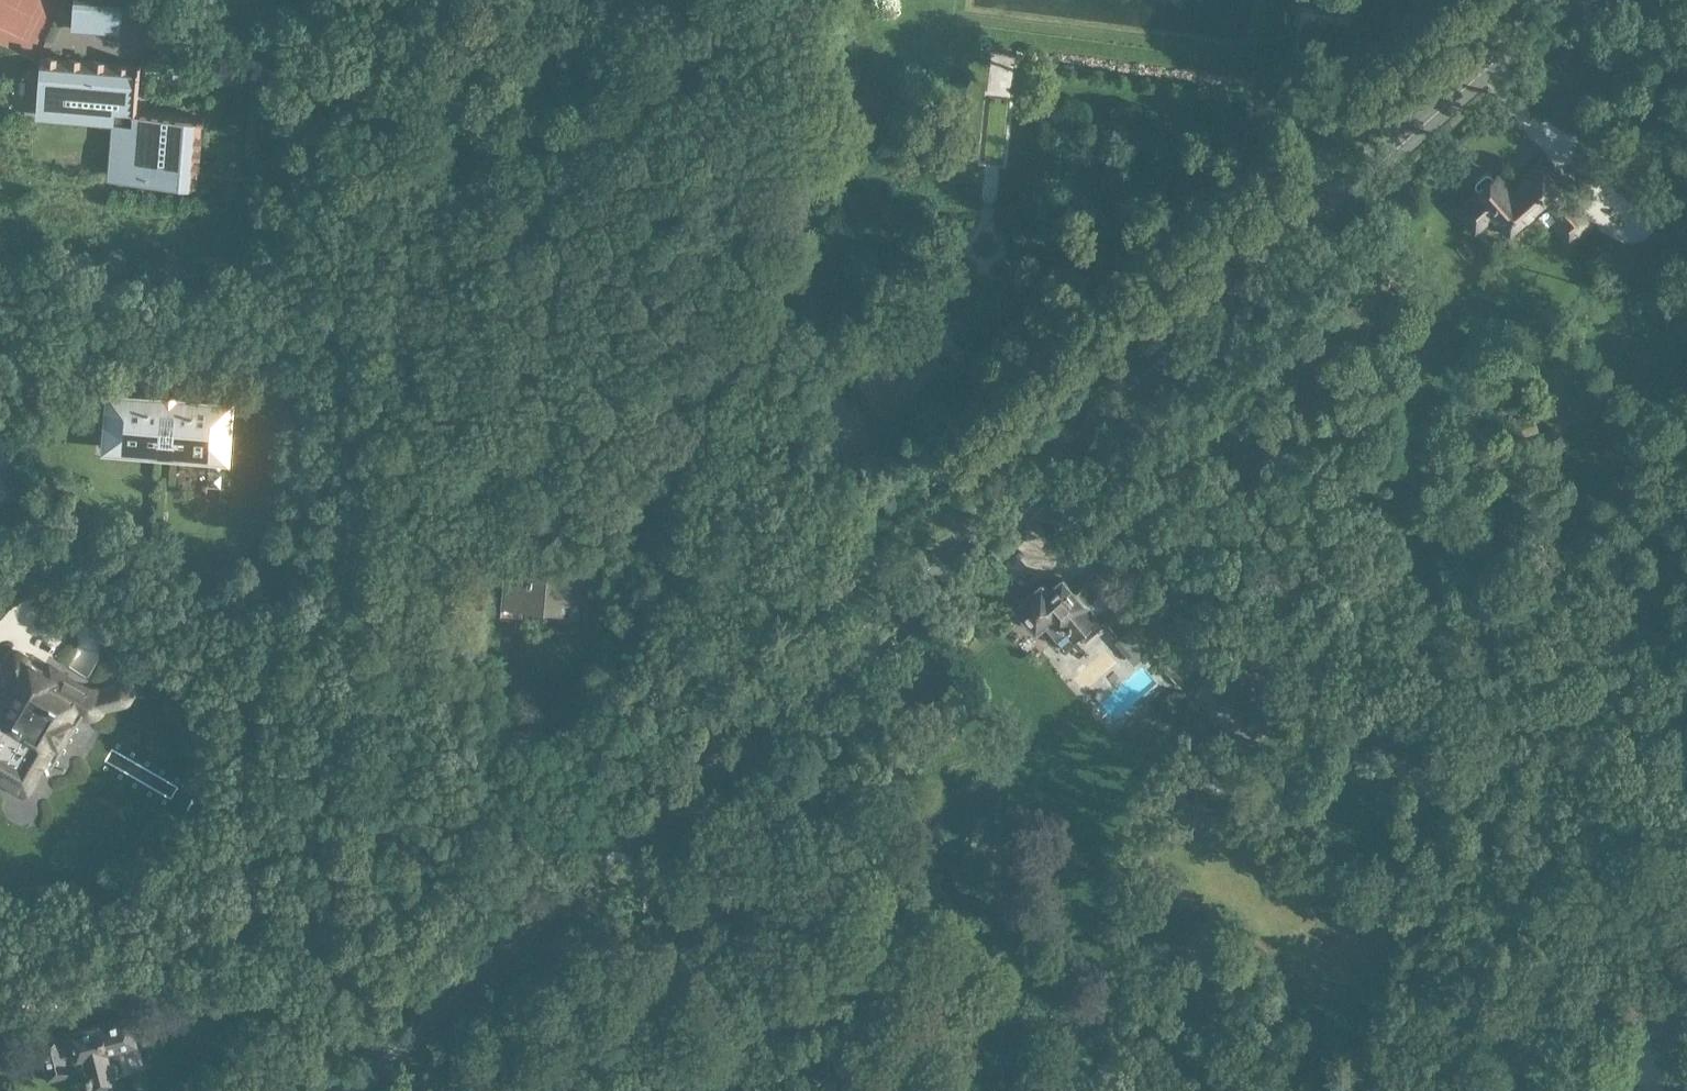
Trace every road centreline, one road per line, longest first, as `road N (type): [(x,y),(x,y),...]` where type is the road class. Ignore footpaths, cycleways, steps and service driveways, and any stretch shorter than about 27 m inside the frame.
road 1 (secondary): [(348,1090),(1016,489)]
road 2 (unclassified): [(1686,823),(1100,544),(1016,489)]
road 3 (secondary): [(1016,489),(1561,0)]
road 4 (residential): [(317,620),(371,218),(385,0)]

